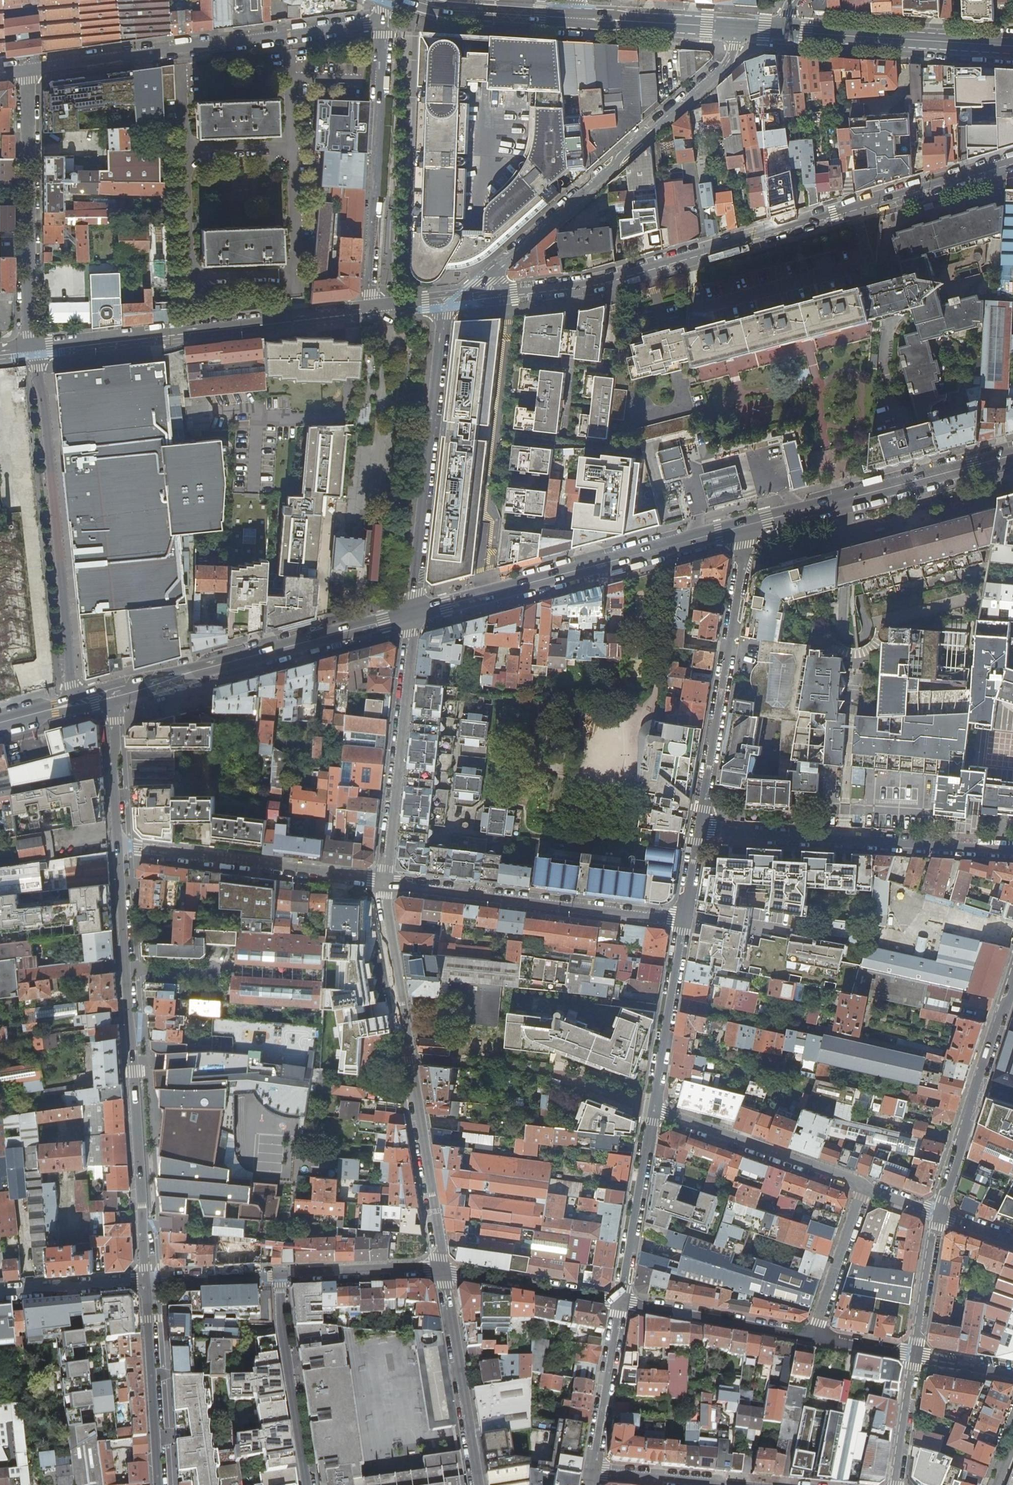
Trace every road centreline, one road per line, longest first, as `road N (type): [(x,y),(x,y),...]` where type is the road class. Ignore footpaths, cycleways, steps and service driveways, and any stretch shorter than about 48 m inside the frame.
road 1 (residential): [(1012,159),(594,281),(462,298)]
road 2 (residential): [(121,853),(147,1281)]
road 3 (residential): [(462,298),(726,66),(735,28)]
road 4 (residential): [(438,1268),(384,883)]
road 5 (residential): [(76,704),(32,345)]
road 6 (residential): [(26,66),(381,22)]
road 7 (residential): [(32,345),(370,308)]
road 8 (primary): [(740,531),(413,615)]
road 9 (residential): [(446,300),(413,615)]
road 10 (primary): [(413,615),(110,695)]
road 11 (residential): [(701,832),(1012,851)]
road 12 (unclassified): [(687,919),(384,883)]
road 13 (unclassified): [(740,531),(701,832)]
road 14 (residential): [(381,22),(370,308)]
road 15 (primary): [(1012,457),(740,531)]
road 16 (residential): [(26,66),(32,345)]
road 17 (residential): [(384,883),(413,615)]
road 18 (unclassified): [(121,853),(384,883)]
road 19 (residential): [(939,1213),(1012,975)]
road 20 (secondary): [(1012,46),(783,31)]
road 21 (residential): [(476,1484),(438,1268)]
road 22 (residential): [(863,1186),(659,1118)]
road 23 (residential): [(305,1484),(278,1276)]
road 24 (residential): [(147,1281),(162,1484)]
road 25 (unclassified): [(687,919),(659,1118)]
road 26 (residential): [(623,1304),(812,1335)]
road 27 (unclassified): [(659,1118),(623,1304)]
road 28 (residential): [(623,1304),(438,1268)]
road 29 (unclassified): [(623,1304),(590,1472)]
road 30 (secondary): [(575,18),(409,0)]
road 31 (secondary): [(735,28),(575,18)]
road 32 (residential): [(438,1268),(278,1276)]
road 33 (residential): [(110,695),(121,853)]
road 34 (residential): [(812,1335),(863,1186)]
road 35 (residential): [(0,1294),(147,1281)]
road 36 (residential): [(915,1357),(939,1213)]
road 37 (residential): [(725,1484),(590,1472)]
road 38 (residential): [(278,1276),(147,1281)]
road 39 (residential): [(895,1484),(915,1357)]

